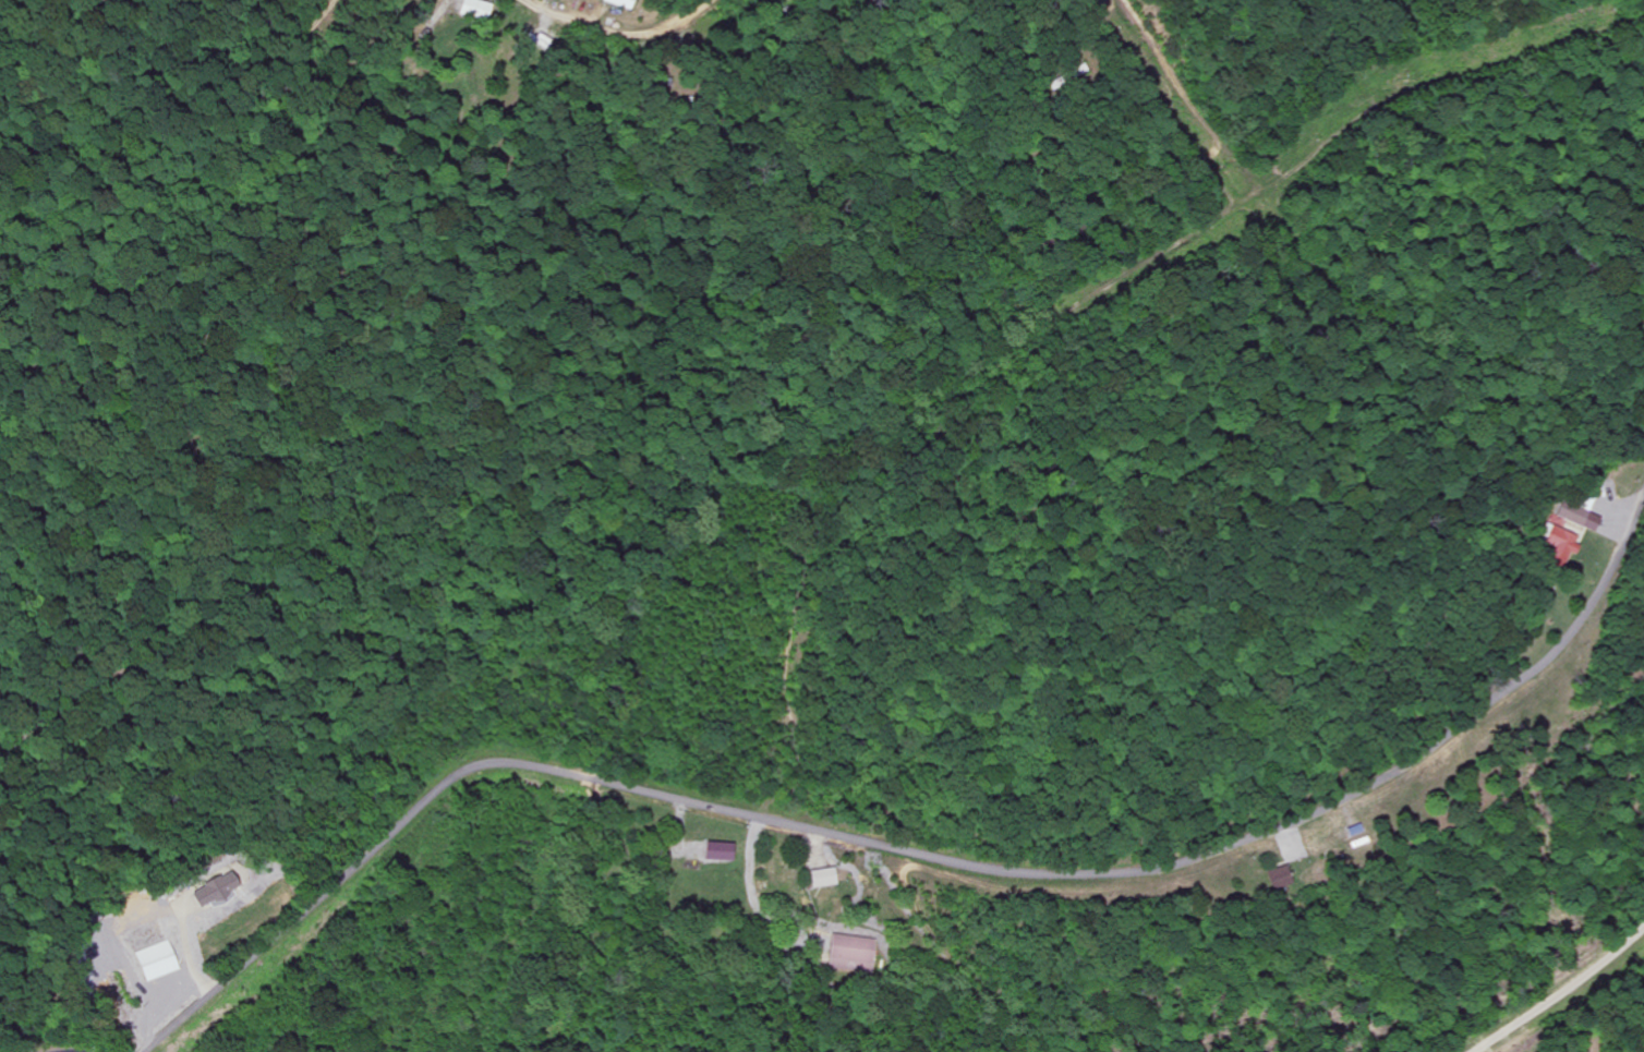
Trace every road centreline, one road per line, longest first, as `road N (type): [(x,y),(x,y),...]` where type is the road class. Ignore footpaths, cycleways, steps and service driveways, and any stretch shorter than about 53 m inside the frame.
road 1 (residential): [(1643,493),(1580,619),(1538,669),(1413,765),(1221,855),(1128,878),(1026,881),(544,771),(489,767),(444,789),(150,1051)]
road 2 (residential): [(336,0),(302,41),(292,76),(300,222),(289,242),(231,291),(214,321),(190,426),(194,553),(188,571),(141,637),(0,764)]
road 3 (residential): [(714,0),(646,35),(558,22),(518,0)]

